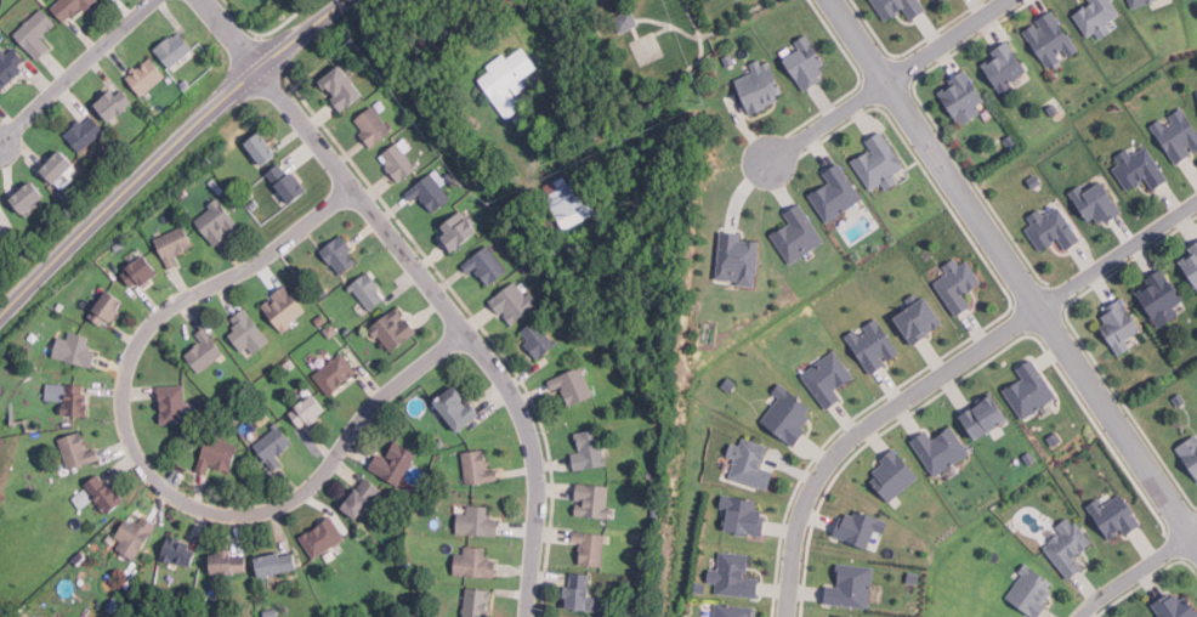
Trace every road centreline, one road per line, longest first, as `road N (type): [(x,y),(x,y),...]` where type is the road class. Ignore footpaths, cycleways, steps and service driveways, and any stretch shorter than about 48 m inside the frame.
road 1 (residential): [(353,188),(270,255),(172,307),(148,332),(125,396),(127,429),(148,474),(188,505),(222,515),(291,502),(318,481),(371,409),(464,329)]
road 2 (residential): [(834,0),(1191,536)]
road 3 (residential): [(262,70),(497,369),(524,419),(539,504),(526,616)]
road 4 (secondary): [(0,321),(227,101),(353,0)]
road 5 (residential): [(1038,305),(856,428),(826,458),(796,519),(785,616)]
road 6 (residential): [(768,163),(1010,0)]
road 7 (residential): [(0,144),(154,0)]
road 8 (residential): [(1038,305),(1196,205)]
road 9 (residential): [(1072,616),(1191,536)]

